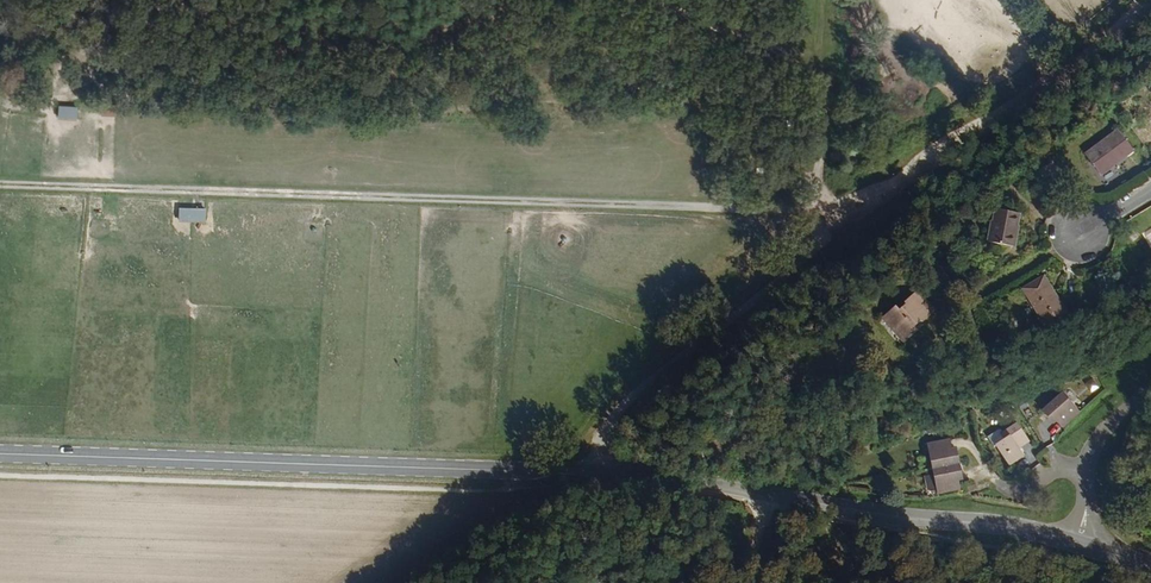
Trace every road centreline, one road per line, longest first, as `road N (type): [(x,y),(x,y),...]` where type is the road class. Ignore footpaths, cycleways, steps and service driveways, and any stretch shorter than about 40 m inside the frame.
road 1 (track): [(0,184),(816,204)]
road 2 (secondary): [(593,475),(0,453)]
road 3 (secondary): [(1078,545),(966,521),(593,475)]
road 4 (unclassified): [(593,475),(614,413),(817,240)]
road 5 (track): [(669,0),(826,70)]
road 6 (track): [(826,70),(817,240)]

